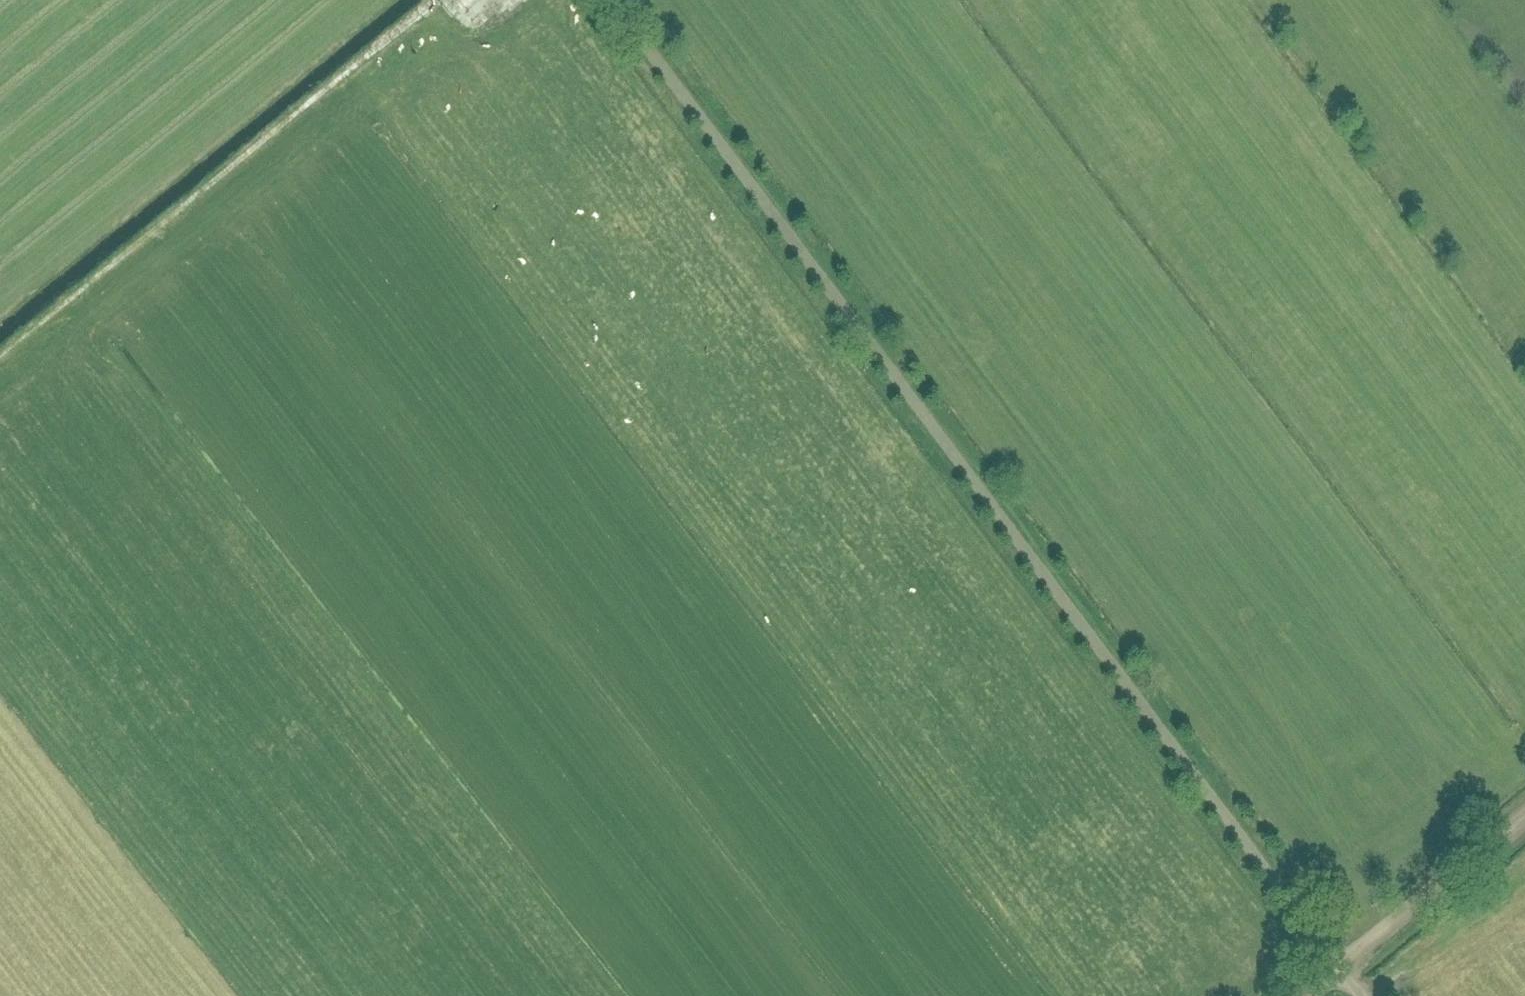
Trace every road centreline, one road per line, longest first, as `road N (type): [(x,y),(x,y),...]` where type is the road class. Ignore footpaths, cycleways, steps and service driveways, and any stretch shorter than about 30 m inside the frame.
road 1 (unclassified): [(1360,995),(611,0)]
road 2 (track): [(1302,995),(1524,814)]

